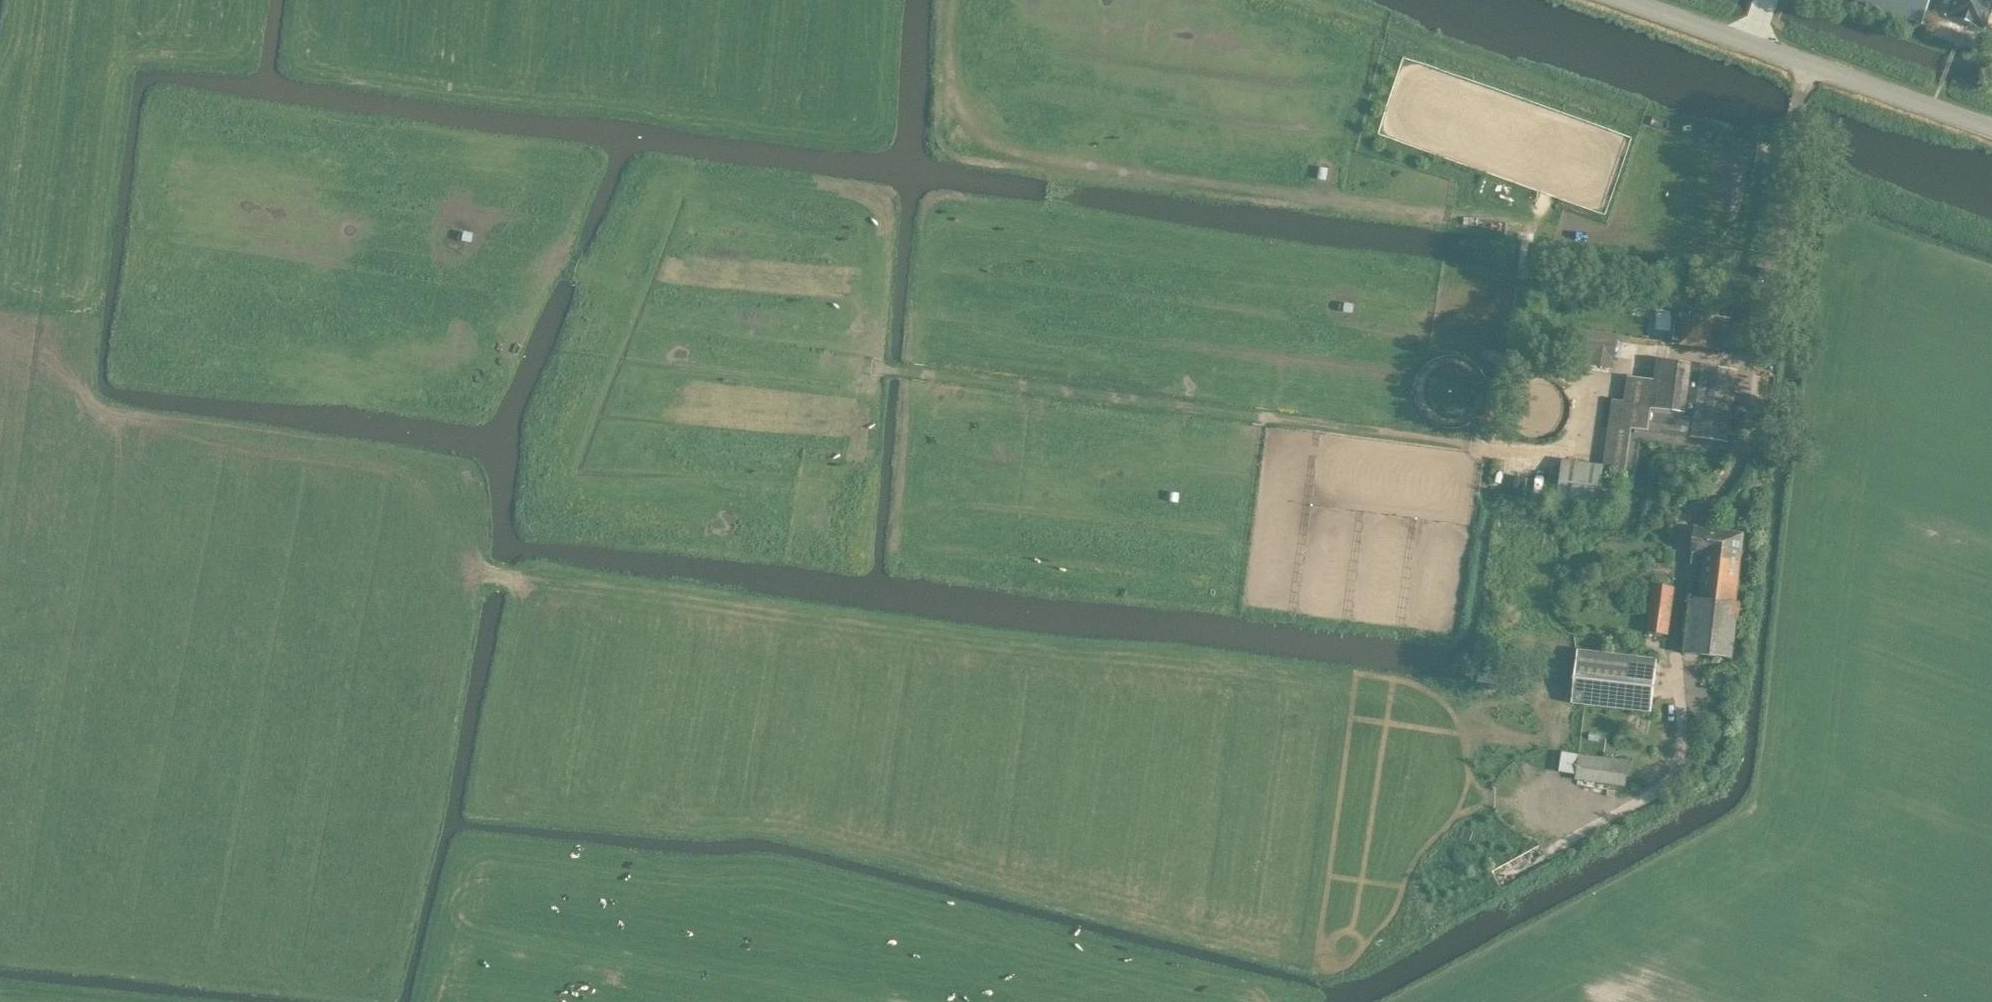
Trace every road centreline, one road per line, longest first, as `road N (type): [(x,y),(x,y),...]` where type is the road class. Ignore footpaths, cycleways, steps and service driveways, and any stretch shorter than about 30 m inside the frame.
road 1 (track): [(1648,348),(1591,389),(1581,444),(1519,446),(884,367)]
road 2 (unclassified): [(1991,127),(1615,0)]

